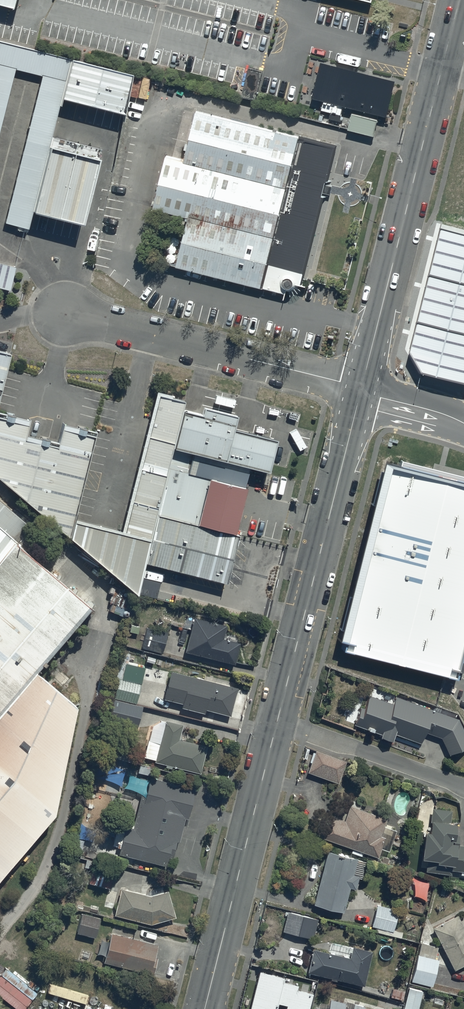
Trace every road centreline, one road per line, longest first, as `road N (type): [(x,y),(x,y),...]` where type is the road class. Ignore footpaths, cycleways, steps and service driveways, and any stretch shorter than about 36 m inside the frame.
road 1 (tertiary): [(458,0),(361,387)]
road 2 (tertiary): [(360,392),(278,716)]
road 3 (unclassified): [(49,307),(361,387)]
road 4 (tertiary): [(278,716),(204,1008)]
road 5 (residential): [(463,789),(278,716)]

